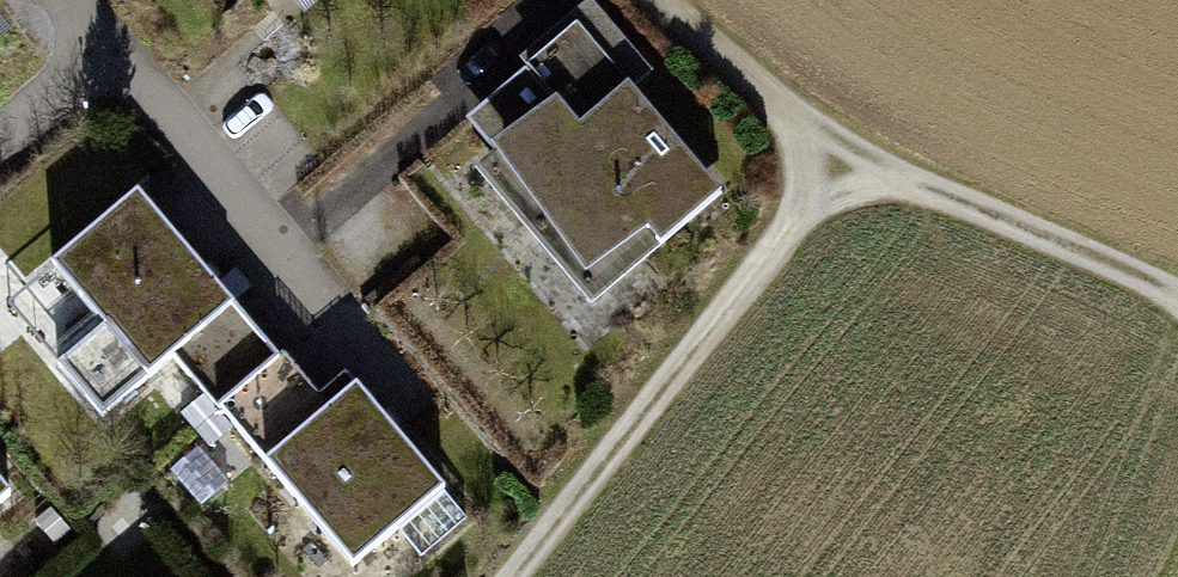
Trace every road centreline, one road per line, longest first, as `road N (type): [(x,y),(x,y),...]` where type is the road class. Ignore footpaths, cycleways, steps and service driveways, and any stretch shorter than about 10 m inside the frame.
road 1 (residential): [(506,576),(836,158)]
road 2 (track): [(1177,304),(836,158)]
road 3 (residential): [(106,46),(323,303)]
road 4 (track): [(680,0),(836,158)]
road 5 (residential): [(106,46),(0,140)]

